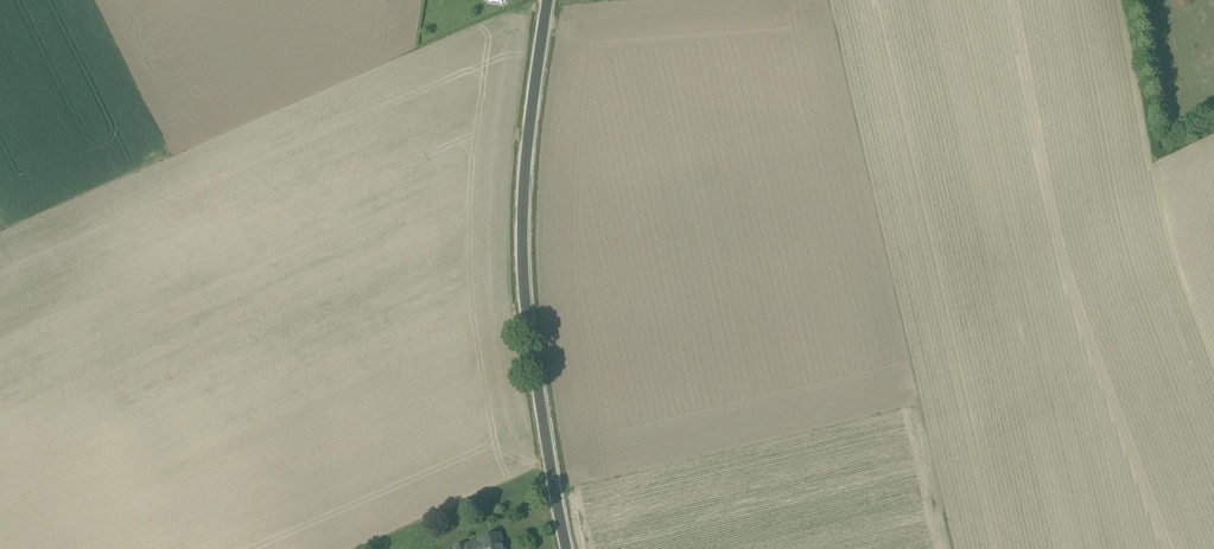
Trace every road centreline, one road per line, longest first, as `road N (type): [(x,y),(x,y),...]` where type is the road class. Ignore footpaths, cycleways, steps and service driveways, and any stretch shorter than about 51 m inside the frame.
road 1 (tertiary): [(565,548),(528,320),(522,204),(548,0)]

